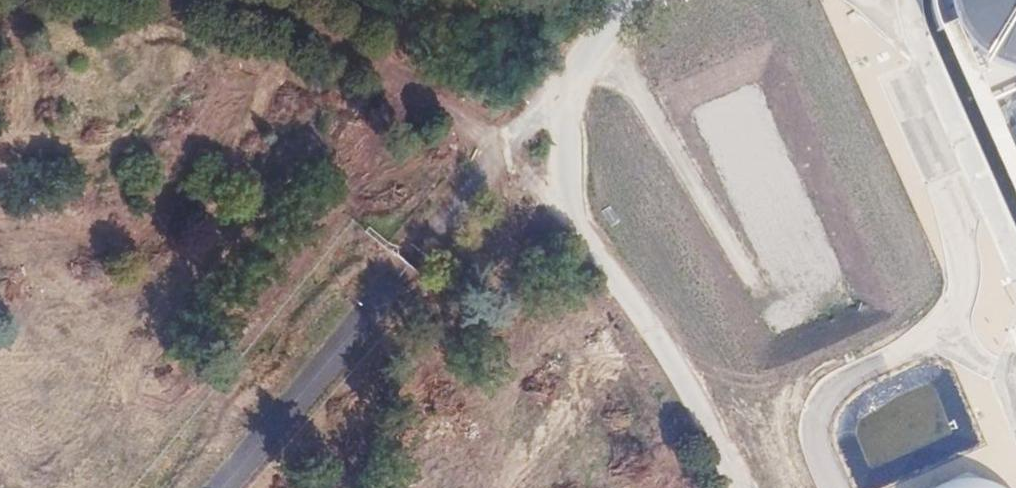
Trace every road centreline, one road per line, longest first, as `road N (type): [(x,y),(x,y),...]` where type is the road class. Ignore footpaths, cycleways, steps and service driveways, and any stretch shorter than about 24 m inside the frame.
road 1 (unclassified): [(218,487),(503,145)]
road 2 (residential): [(503,145),(578,230),(655,342),(721,487)]
road 3 (residential): [(212,0),(391,75),(503,145)]
road 4 (unclassified): [(503,145),(626,0)]

